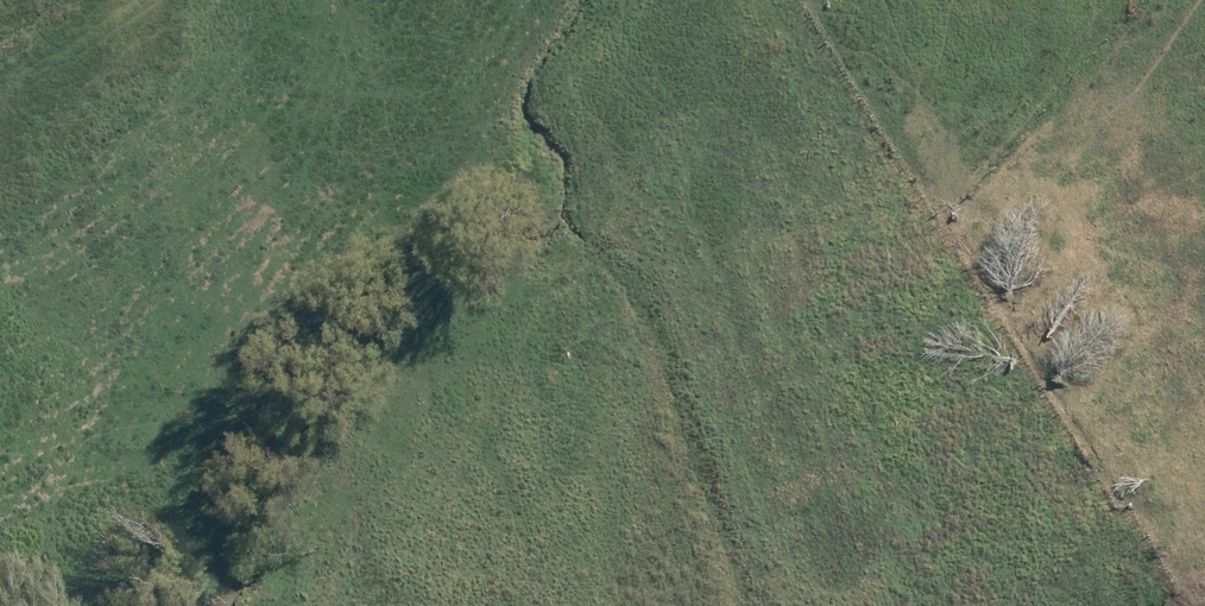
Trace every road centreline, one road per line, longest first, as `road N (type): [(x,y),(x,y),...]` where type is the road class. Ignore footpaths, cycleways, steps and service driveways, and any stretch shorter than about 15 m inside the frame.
road 1 (unknown): [(118,0),(159,118),(259,222),(562,444),(737,605)]
road 2 (unknown): [(562,444),(861,88)]
road 3 (unknown): [(0,238),(159,118)]

